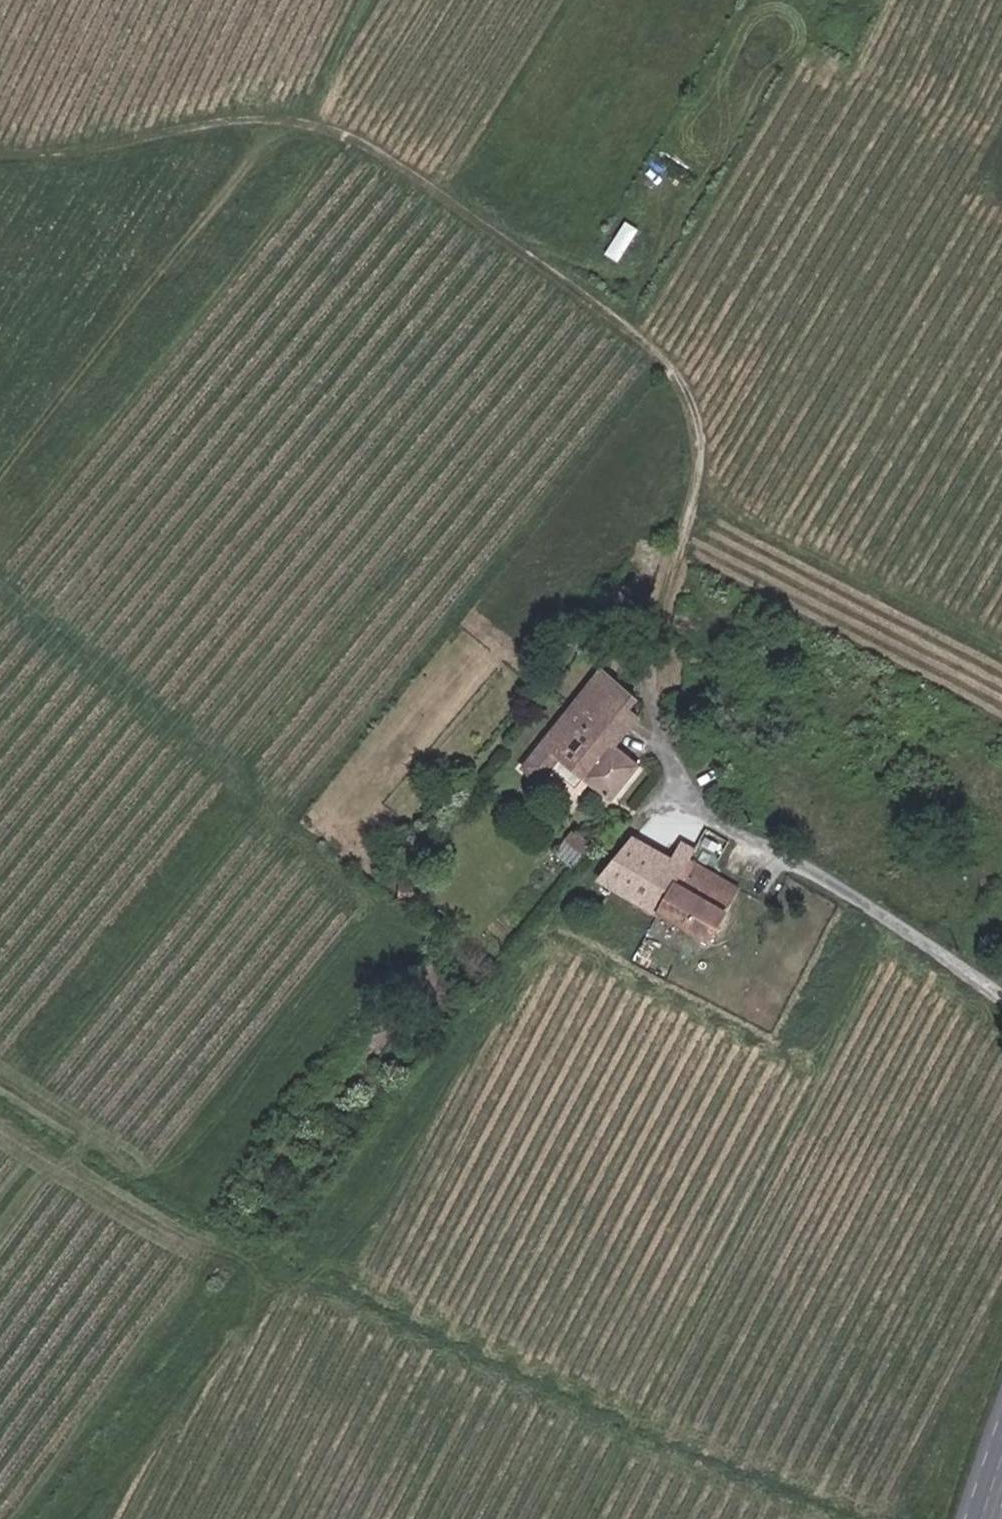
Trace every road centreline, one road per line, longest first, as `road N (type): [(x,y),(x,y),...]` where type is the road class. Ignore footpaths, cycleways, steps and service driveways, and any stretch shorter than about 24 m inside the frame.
road 1 (track): [(0,152),(124,136),(236,105),(300,116),(516,242),(676,357),(707,455),(673,577)]
road 2 (track): [(51,1518),(667,782)]
road 3 (unclassified): [(673,577),(662,677),(667,782),(1001,992)]

